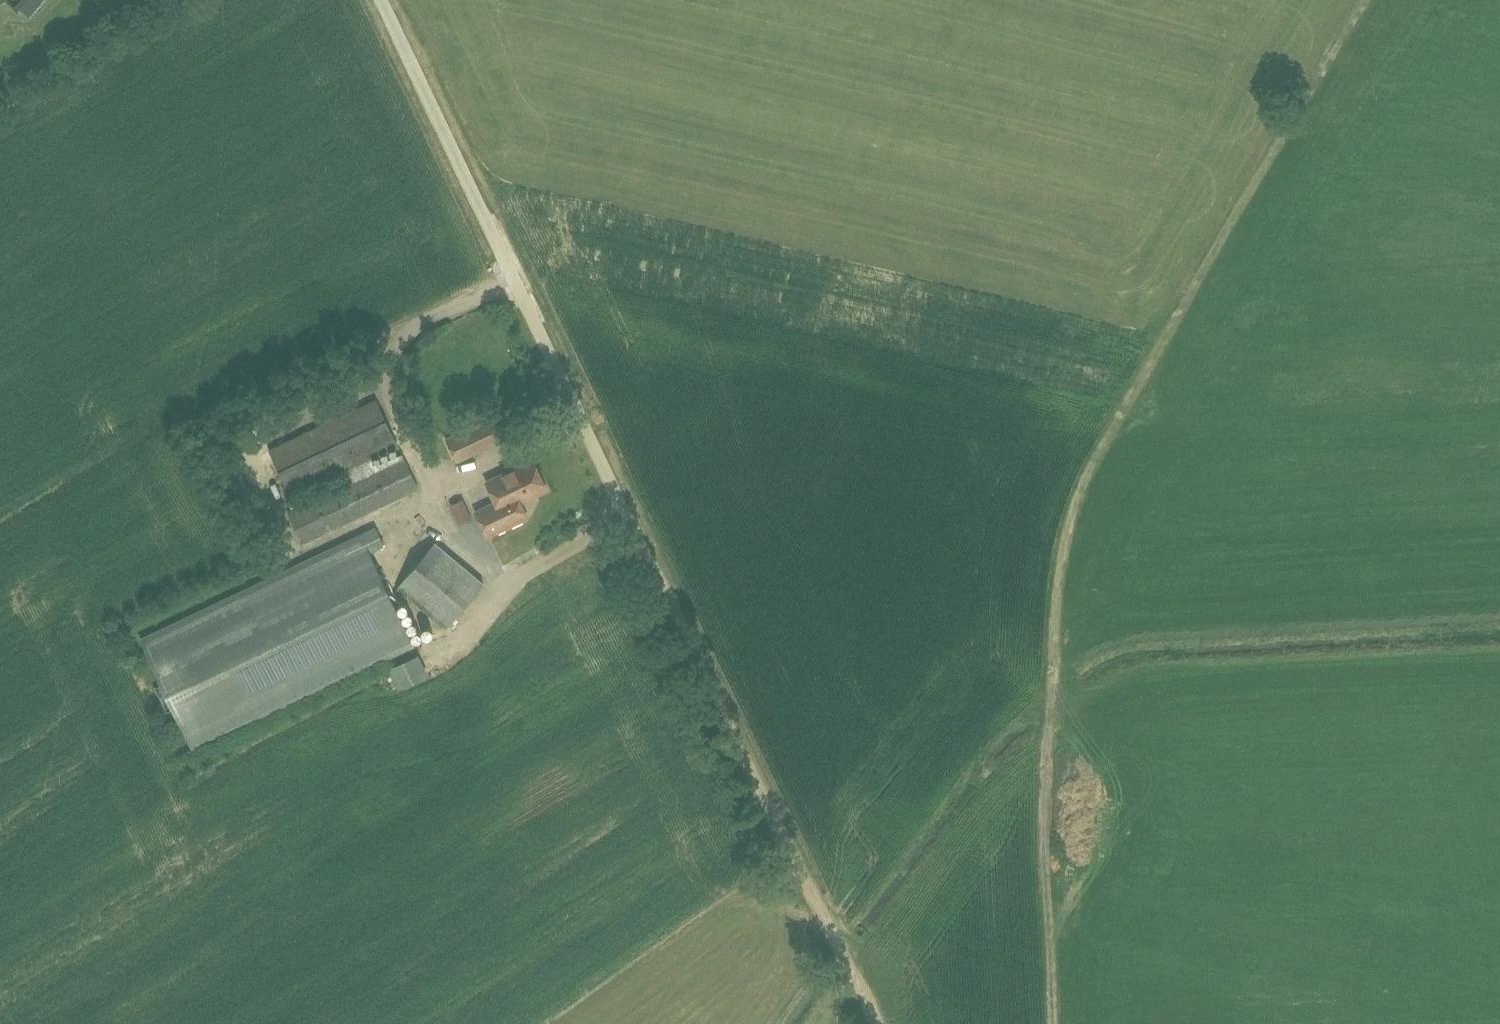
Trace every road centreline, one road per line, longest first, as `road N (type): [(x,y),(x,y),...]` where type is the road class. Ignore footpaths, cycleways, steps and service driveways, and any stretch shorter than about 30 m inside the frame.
road 1 (track): [(1049,745),(1051,552),(1065,508),(1356,0)]
road 2 (unclassified): [(653,562),(383,0)]
road 3 (track): [(653,562),(875,1023)]
road 4 (track): [(844,959),(879,944),(986,793),(1049,745)]
road 5 (track): [(1055,1023),(1049,745)]

